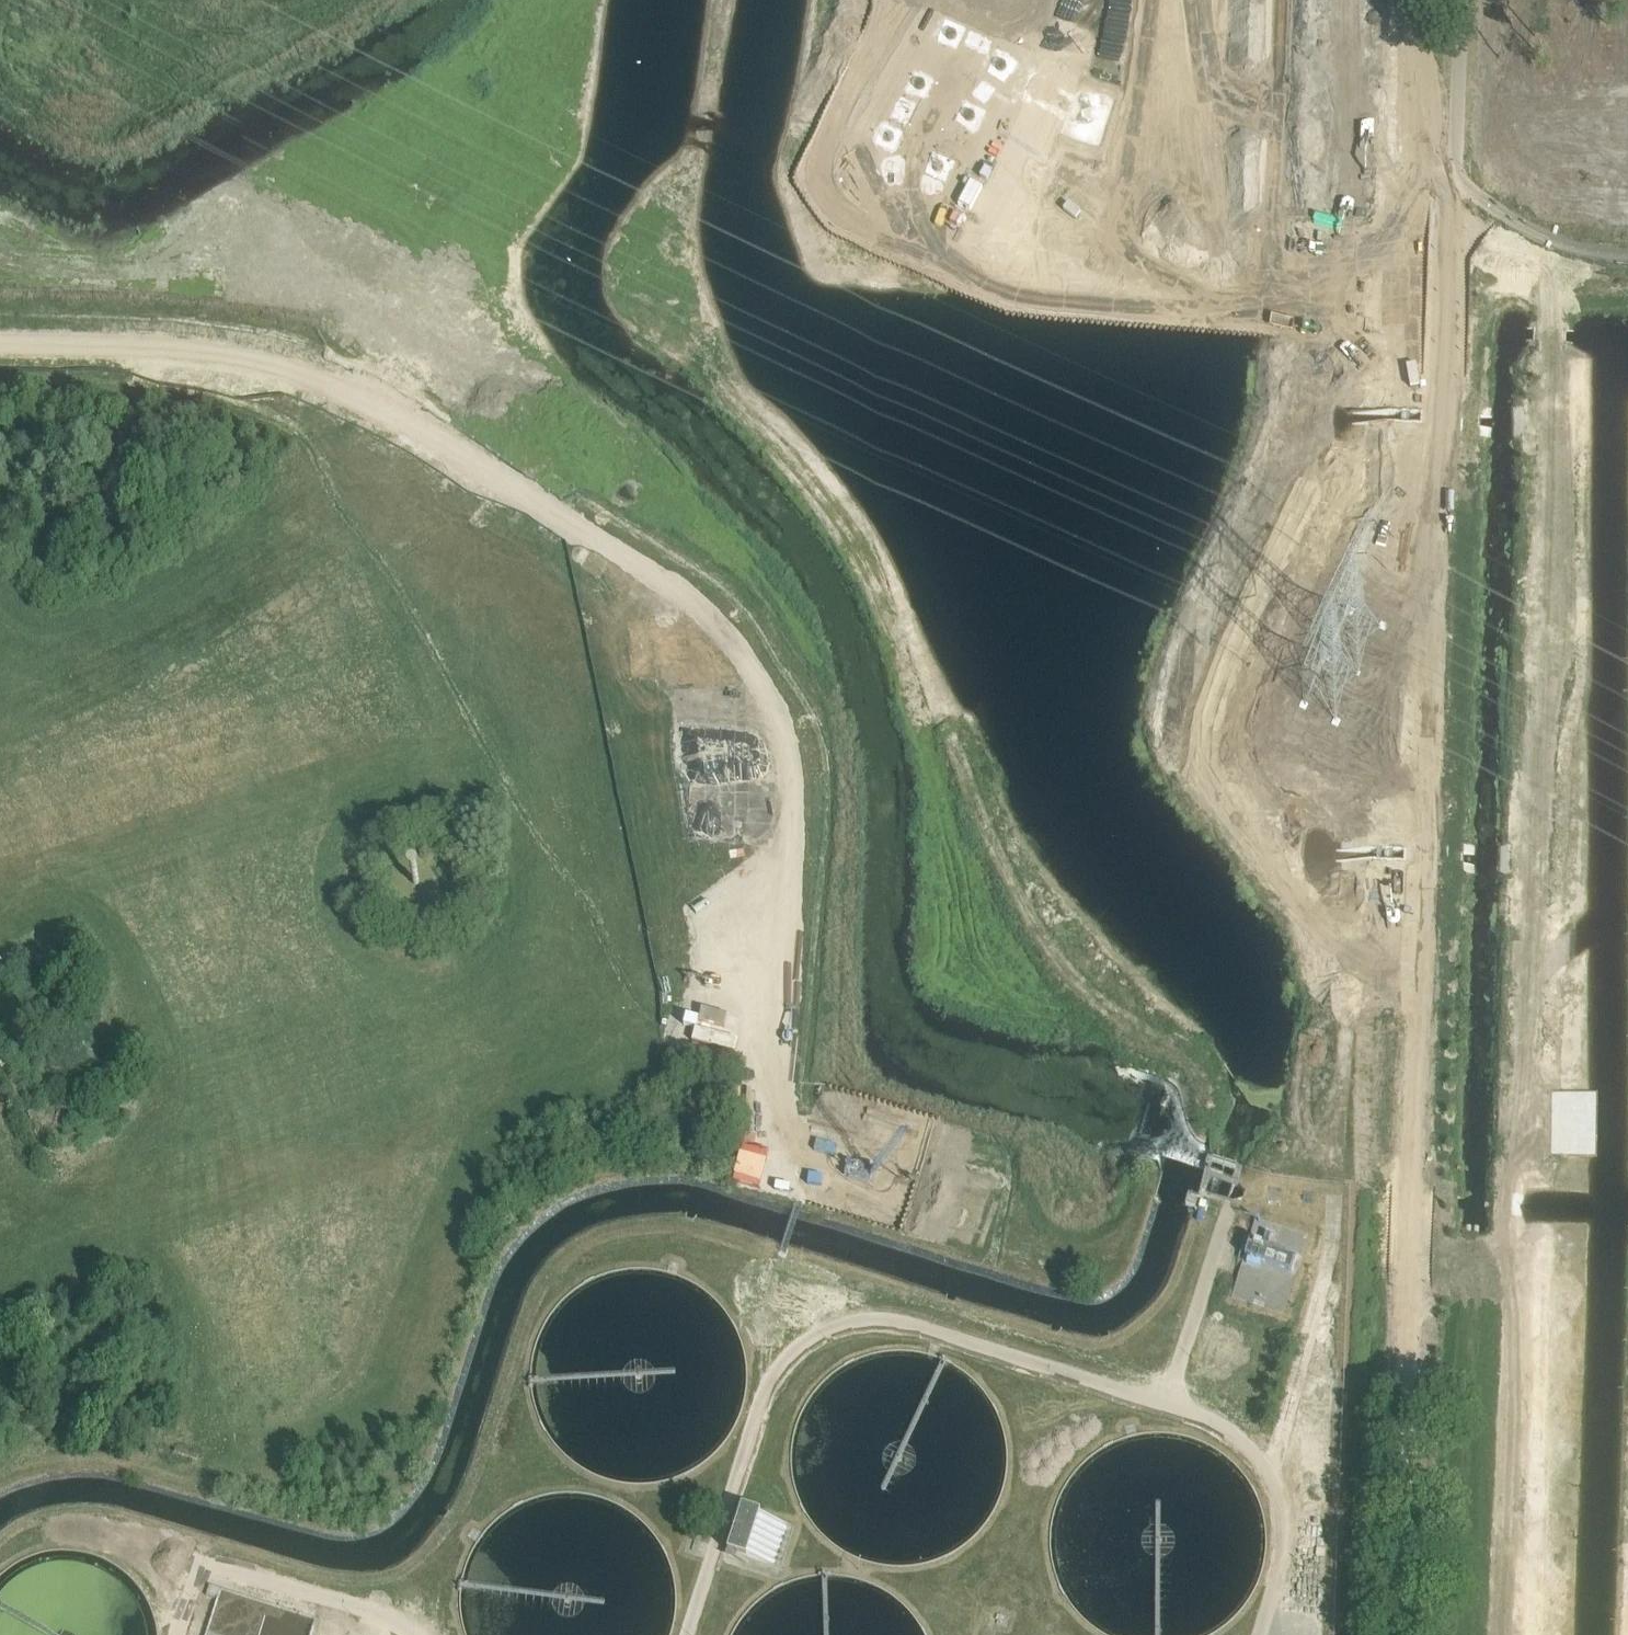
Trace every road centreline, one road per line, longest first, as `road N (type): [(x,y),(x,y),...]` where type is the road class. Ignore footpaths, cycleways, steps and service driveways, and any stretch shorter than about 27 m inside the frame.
road 1 (unclassified): [(1397,1634),(1463,0)]

